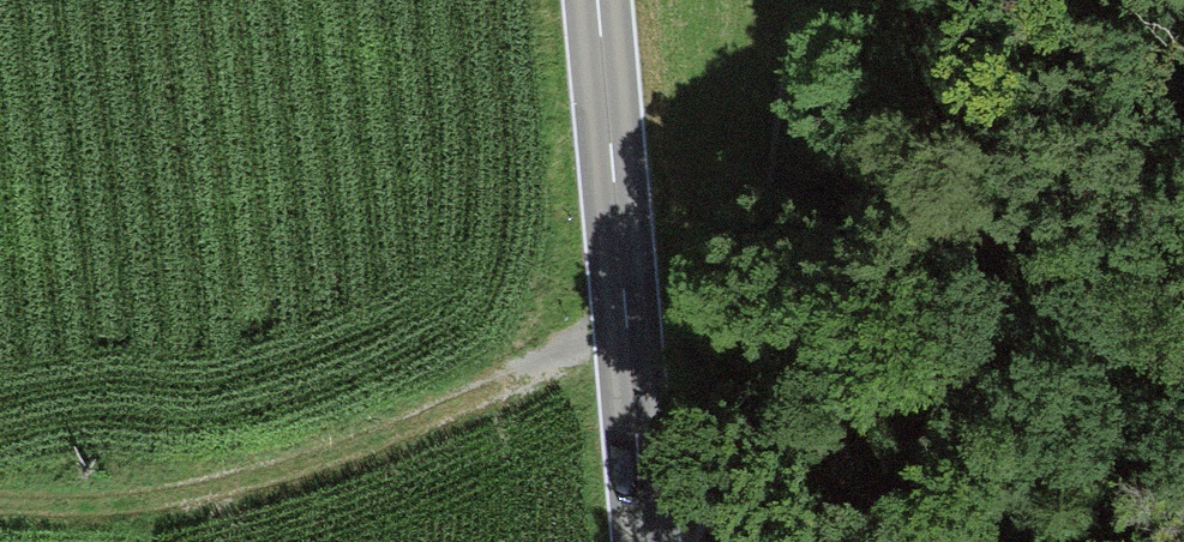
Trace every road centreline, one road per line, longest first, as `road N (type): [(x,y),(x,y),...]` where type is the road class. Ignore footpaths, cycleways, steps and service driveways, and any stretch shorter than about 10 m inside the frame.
road 1 (track): [(0,483),(147,497),(260,469),(622,317)]
road 2 (track): [(685,541),(762,356),(796,0)]
road 3 (secondary): [(594,0),(643,541)]

